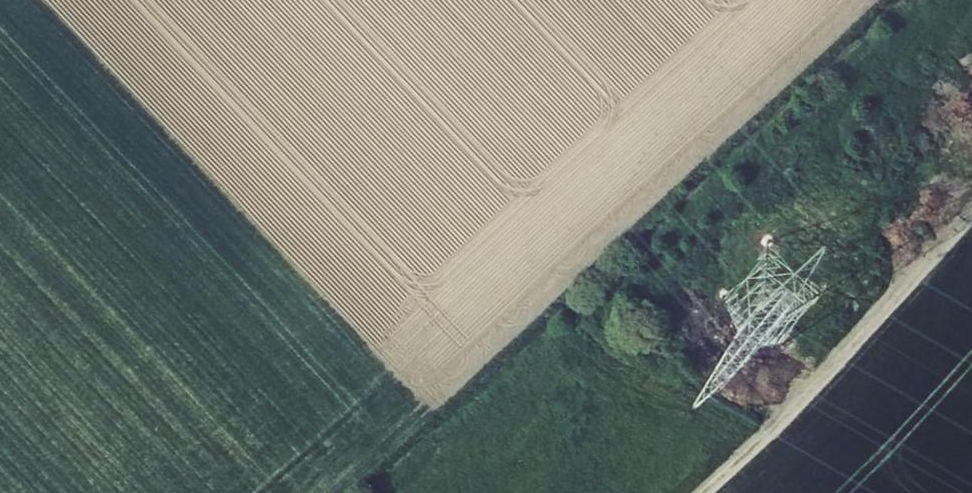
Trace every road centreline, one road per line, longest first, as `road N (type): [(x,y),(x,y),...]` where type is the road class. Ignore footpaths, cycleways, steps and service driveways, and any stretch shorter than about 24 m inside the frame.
road 1 (track): [(971,213),(705,492)]

